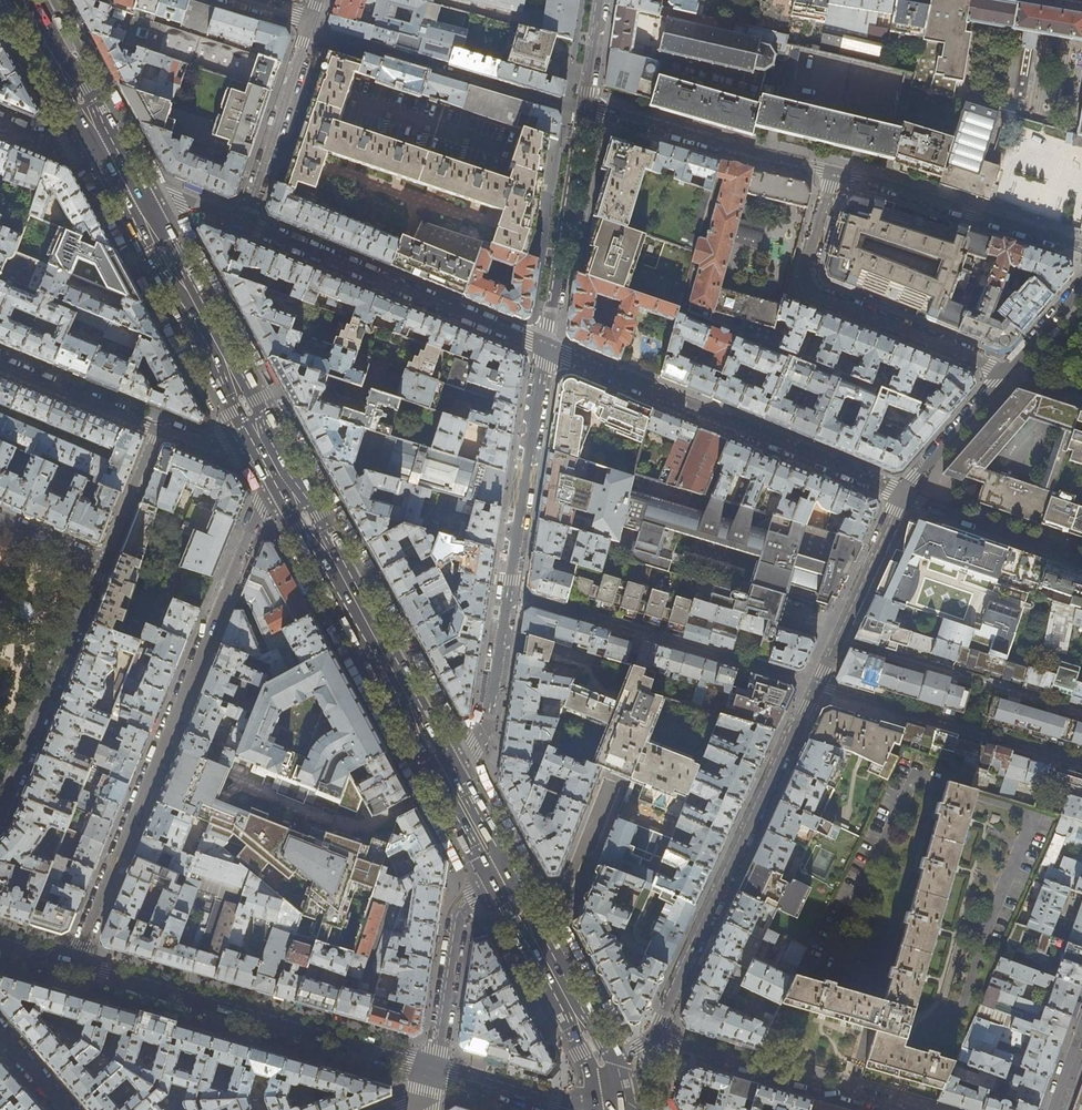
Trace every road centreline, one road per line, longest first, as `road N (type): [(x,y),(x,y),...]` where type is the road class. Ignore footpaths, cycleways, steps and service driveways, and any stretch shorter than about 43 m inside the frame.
road 1 (residential): [(279,472),(72,966)]
road 2 (residential): [(546,348),(485,730),(451,782)]
road 3 (residential): [(650,1038),(816,685)]
road 4 (residential): [(546,348),(903,495)]
road 5 (secondary): [(72,966),(434,1073)]
road 6 (primary): [(451,782),(279,472)]
road 7 (residential): [(833,172),(806,274),(811,290),(1012,372)]
road 8 (residential): [(243,223),(546,348)]
road 9 (primary): [(279,472),(135,203)]
road 10 (residential): [(816,685),(1081,765)]
road 11 (residential): [(0,816),(102,565)]
road 12 (residential): [(650,1038),(906,1109)]
road 13 (residential): [(1081,248),(833,172)]
road 14 (residential): [(833,172),(583,105)]
road 15 (residential): [(546,348),(583,105)]
road 16 (primary): [(605,1083),(499,872)]
road 17 (residential): [(434,1073),(457,927),(499,872)]
road 18 (residential): [(243,223),(310,22)]
road 19 (residential): [(816,685),(903,495)]
road 20 (residential): [(903,495),(1081,556)]
road 21 (primary): [(109,154),(27,0)]
road 22 (residential): [(0,363),(158,427)]
road 23 (residential): [(1012,372),(903,495)]
road 24 (residential): [(102,565),(158,427)]
road 25 (secondary): [(434,1073),(578,1109)]
road 26 (residential): [(158,427),(279,472)]

